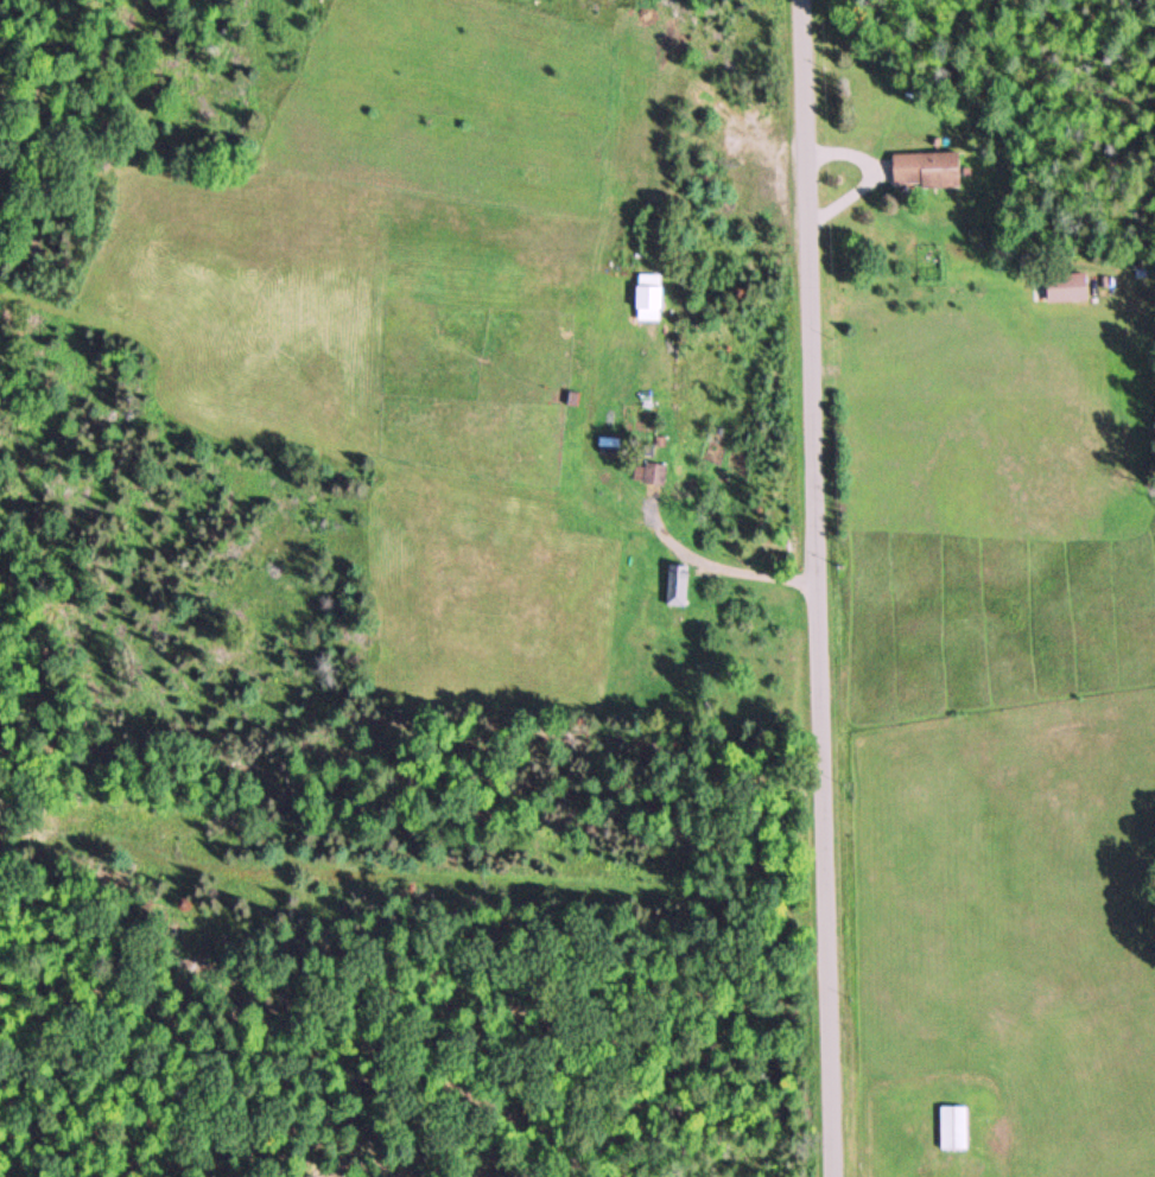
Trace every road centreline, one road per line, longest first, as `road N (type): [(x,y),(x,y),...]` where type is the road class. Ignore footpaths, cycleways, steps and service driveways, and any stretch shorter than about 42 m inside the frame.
road 1 (residential): [(832,1176),(801,0)]

